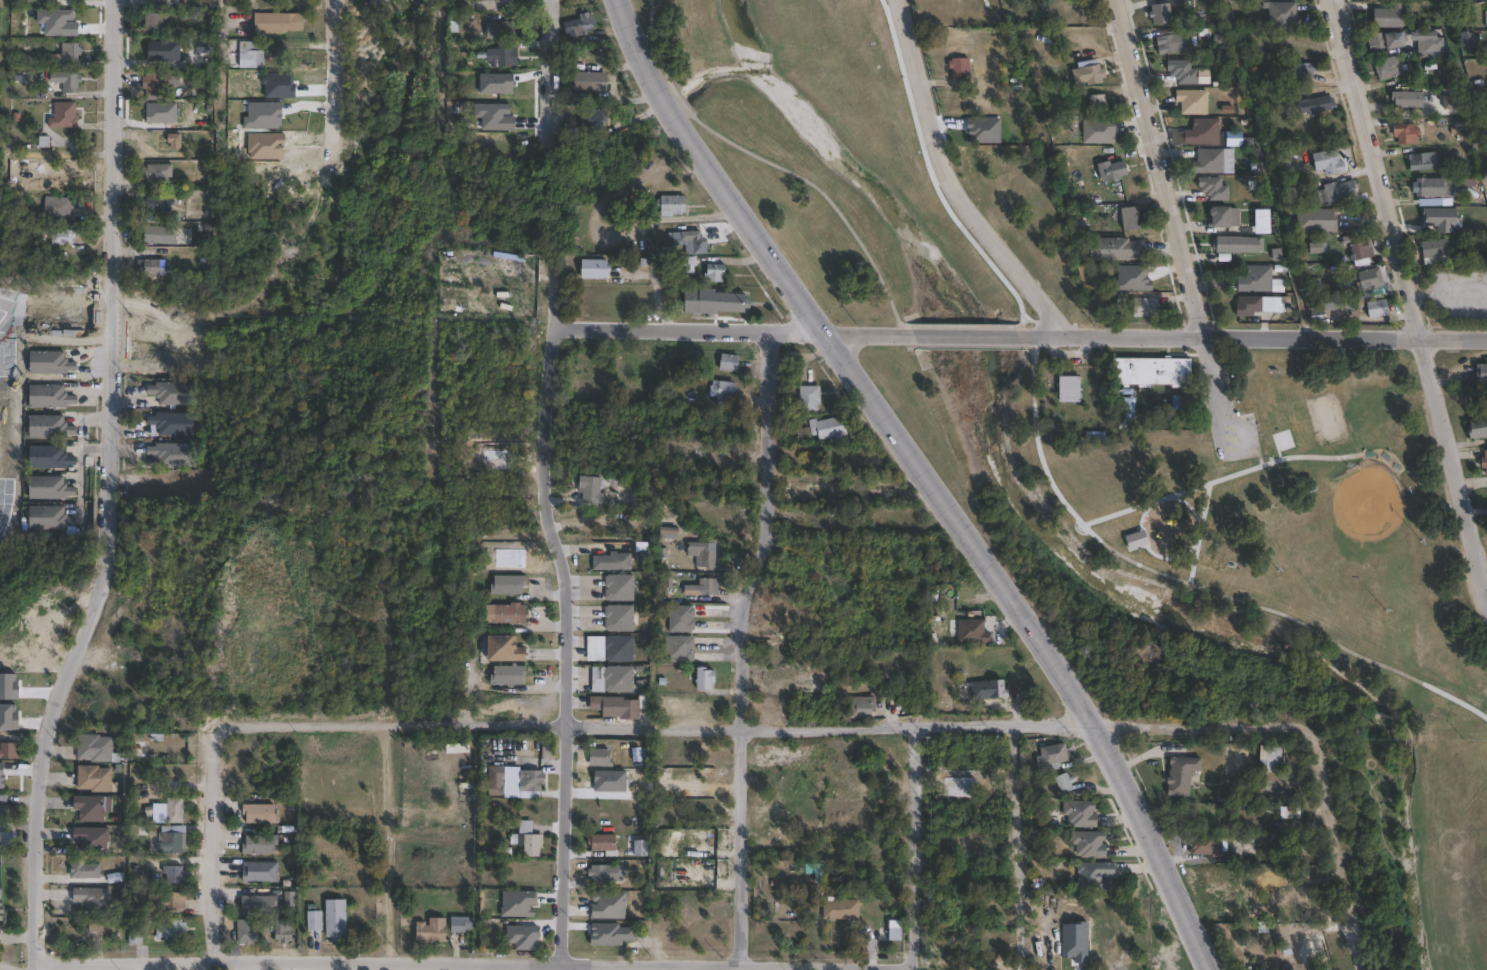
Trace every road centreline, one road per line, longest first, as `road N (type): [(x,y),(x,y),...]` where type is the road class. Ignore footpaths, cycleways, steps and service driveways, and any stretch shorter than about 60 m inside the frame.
road 1 (secondary): [(1211,969),(1094,725),(654,82),(623,0)]
road 2 (residential): [(35,969),(39,772),(48,726),(106,584),(117,0)]
road 3 (residential): [(1314,741),(1302,729),(1263,724),(738,726),(696,733),(384,722)]
road 4 (residential): [(909,969),(0,965)]
road 5 (residential): [(558,964),(569,615),(542,439),(552,325)]
road 6 (residential): [(739,965),(738,726),(744,616),(768,472),(771,331)]
road 7 (residential): [(1486,598),(1335,0)]
road 8 (residential): [(1486,337),(1026,336)]
road 9 (residential): [(1237,443),(1118,0)]
road 10 (residential): [(1067,336),(949,180),(897,0)]
road 11 (residential): [(919,336),(552,325)]
road 12 (residential): [(1011,726),(1018,969)]
road 13 (residential): [(909,969),(910,726)]
road 14 (residential): [(387,963),(384,722)]
road 15 (residential): [(215,963),(215,725)]
road 16 (residential): [(1367,969),(1314,741)]
road 17 (residential): [(384,722),(215,725)]
road 18 (residential): [(336,156),(334,0)]
road 19 (residential): [(550,139),(549,0)]

